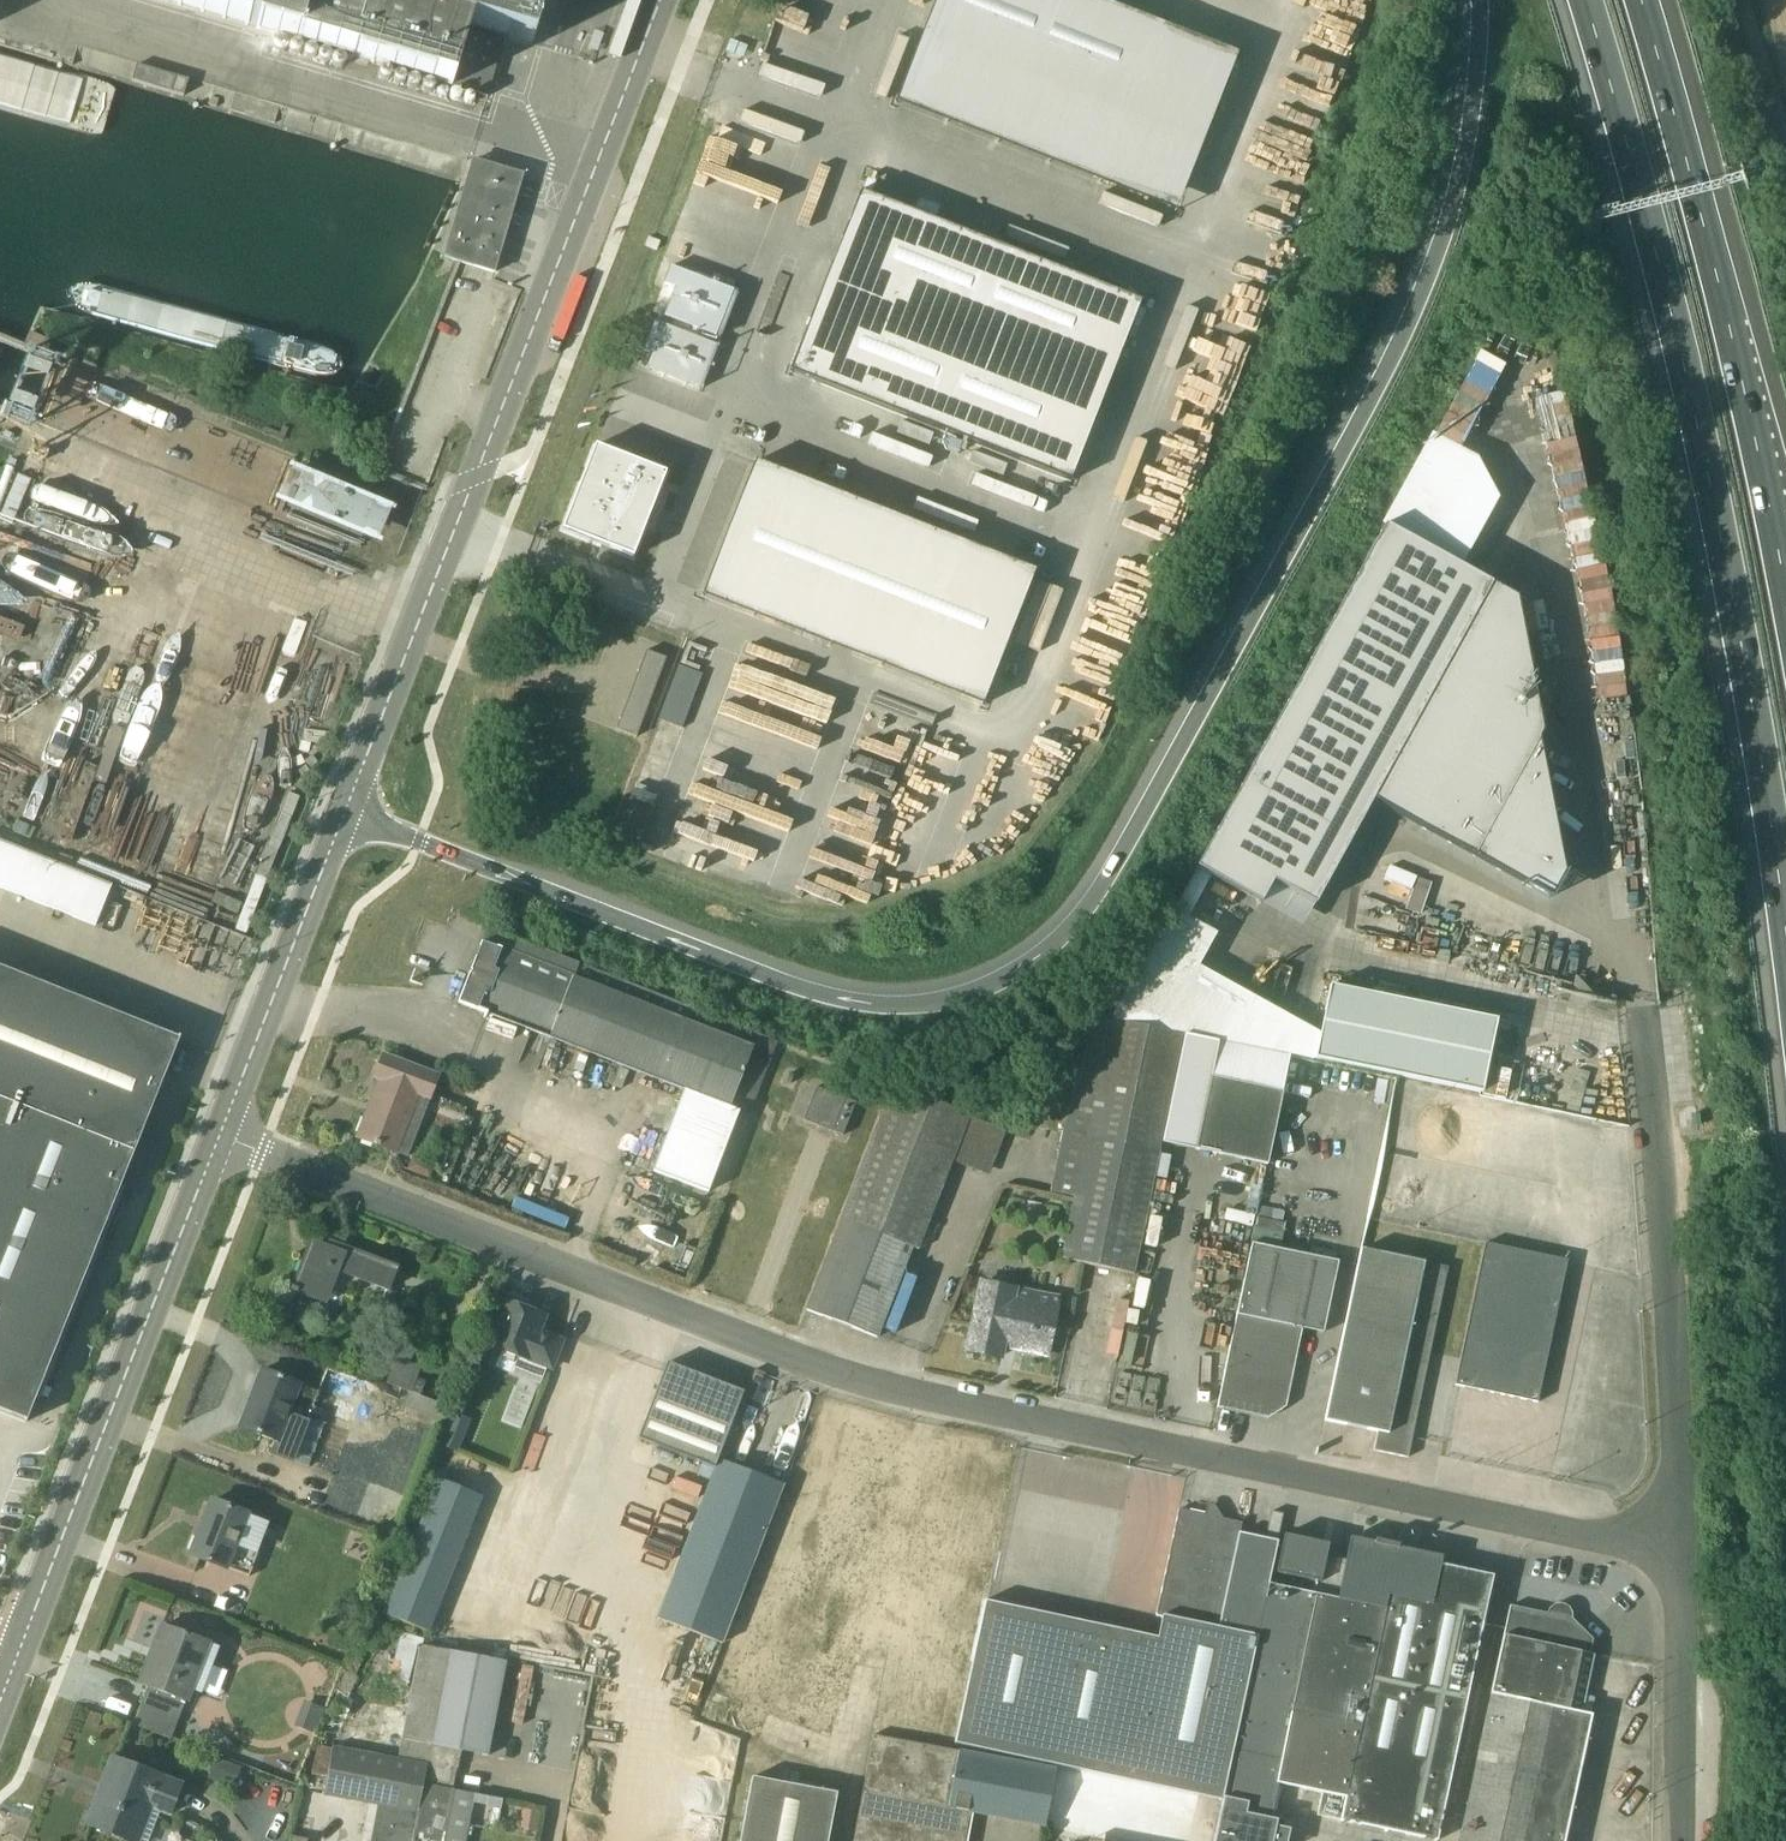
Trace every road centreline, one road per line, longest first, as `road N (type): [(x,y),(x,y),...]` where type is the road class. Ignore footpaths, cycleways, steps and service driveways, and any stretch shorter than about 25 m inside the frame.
road 1 (motorway): [(1481,0),(1470,128),(1444,229),(1152,795),(1089,900),(1028,959),(962,997),(922,1005),(827,997),(344,814)]
road 2 (unclassified): [(1671,1553),(911,1398),(220,1137)]
road 3 (motorway): [(1585,0),(1693,402),(1739,618),(1785,935)]
road 4 (unclassified): [(344,814),(661,0)]
road 5 (motorway): [(1785,591),(1729,326),(1643,0)]
road 6 (tertiary): [(11,1674),(220,1137)]
road 7 (unclassified): [(1671,1553),(1647,1008)]
road 8 (tertiary): [(220,1137),(344,814)]
road 9 (unclassified): [(1673,1840),(1671,1553)]
road 10 (unclassified): [(1785,138),(1743,0)]

